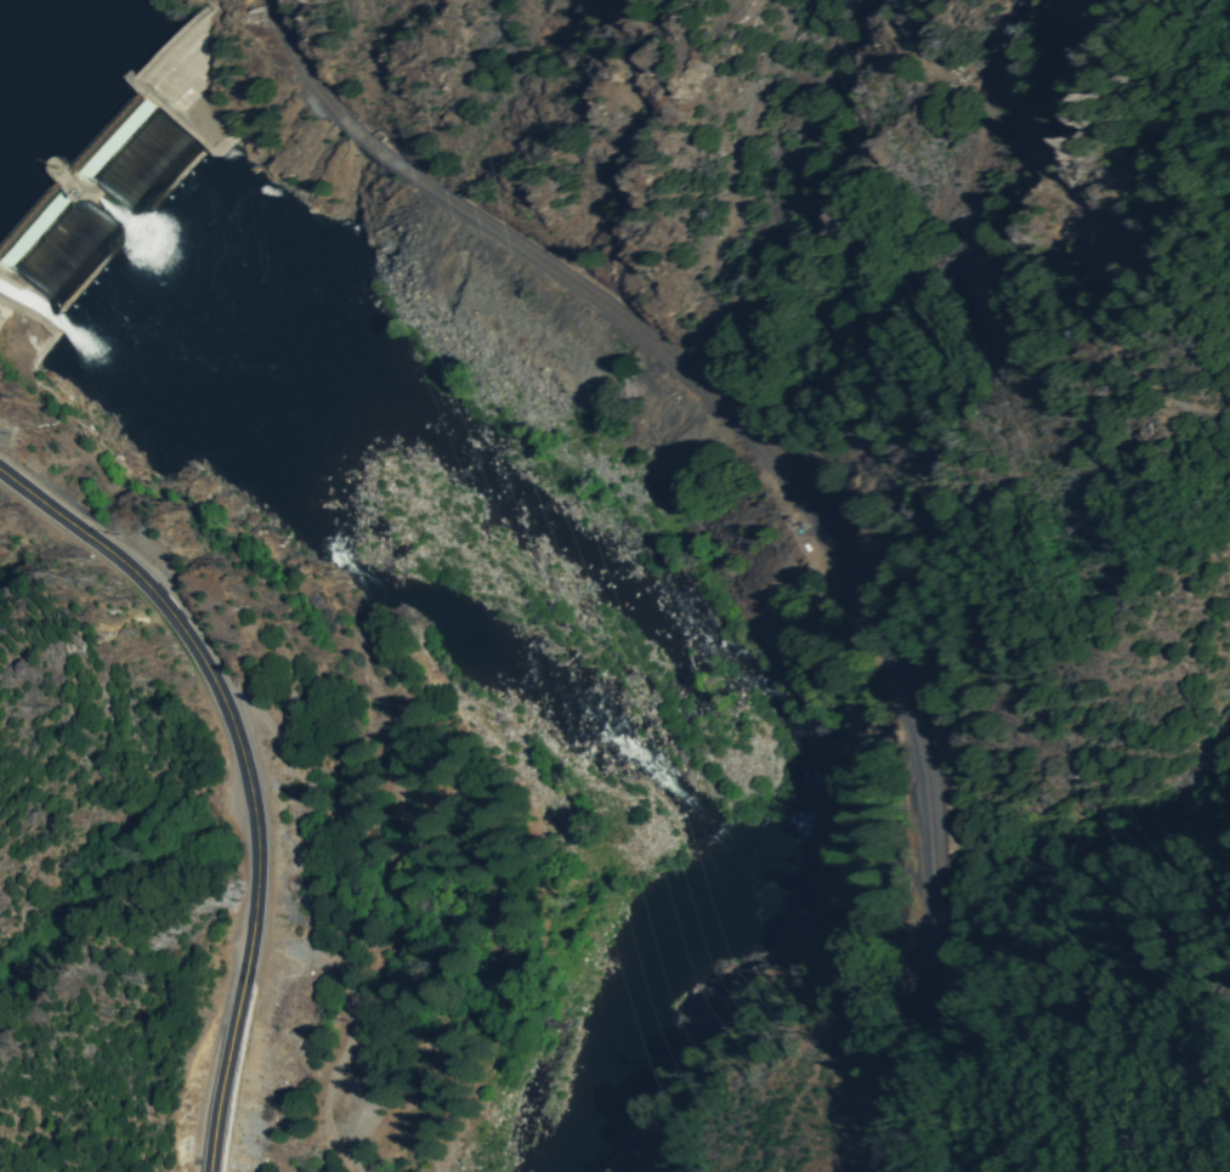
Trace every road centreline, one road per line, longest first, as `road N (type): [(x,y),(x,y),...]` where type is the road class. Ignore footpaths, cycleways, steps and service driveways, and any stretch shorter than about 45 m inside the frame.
road 1 (primary): [(0,469),(119,555),(188,632),(222,692),(250,774),(261,857),(254,938),(206,1171)]

